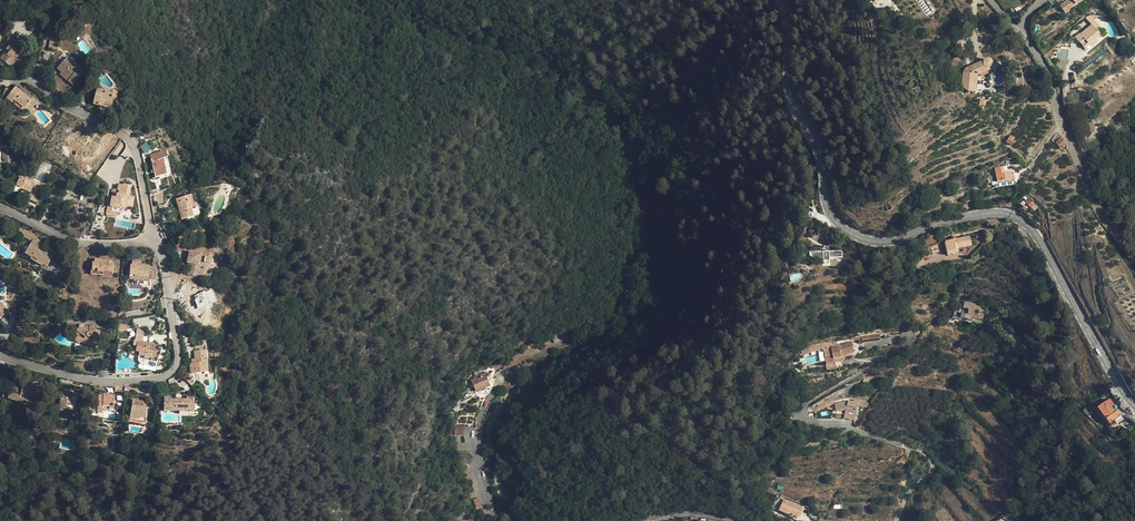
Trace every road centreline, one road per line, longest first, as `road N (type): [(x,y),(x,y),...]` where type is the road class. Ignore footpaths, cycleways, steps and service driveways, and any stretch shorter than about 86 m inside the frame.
road 1 (tertiary): [(780,0),(788,90),(819,151),(834,220),(877,242),(963,216),(1018,218),(1043,244),(1134,406)]
road 2 (residential): [(897,520),(933,468),(930,459),(804,411),(884,360),(854,360)]
road 3 (residential): [(0,355),(108,381),(172,372),(178,353),(153,239)]
road 4 (unclassified): [(1134,267),(1083,181),(1025,34)]
road 5 (residential): [(153,239),(131,142),(60,104),(34,79)]
road 6 (residential): [(153,239),(81,243),(0,205)]

